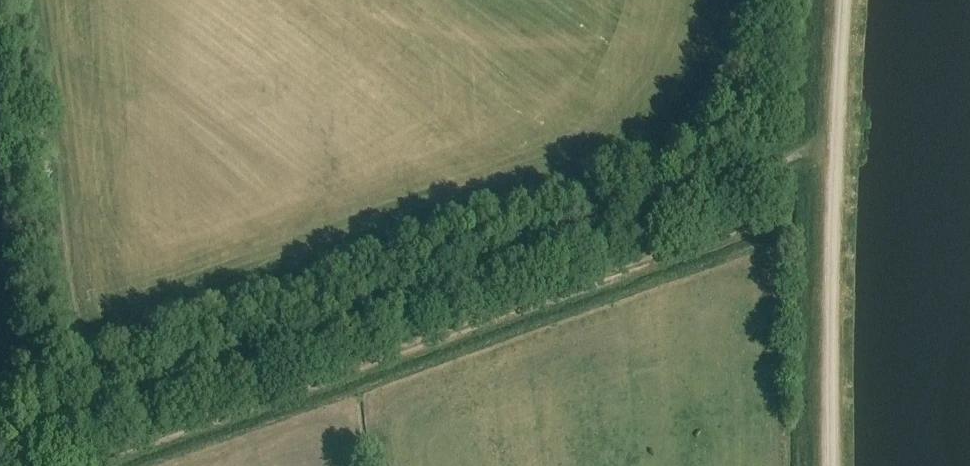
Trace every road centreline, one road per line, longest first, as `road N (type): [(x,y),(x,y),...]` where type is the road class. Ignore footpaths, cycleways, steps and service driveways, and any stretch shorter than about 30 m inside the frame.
road 1 (track): [(849,0),(835,465)]

